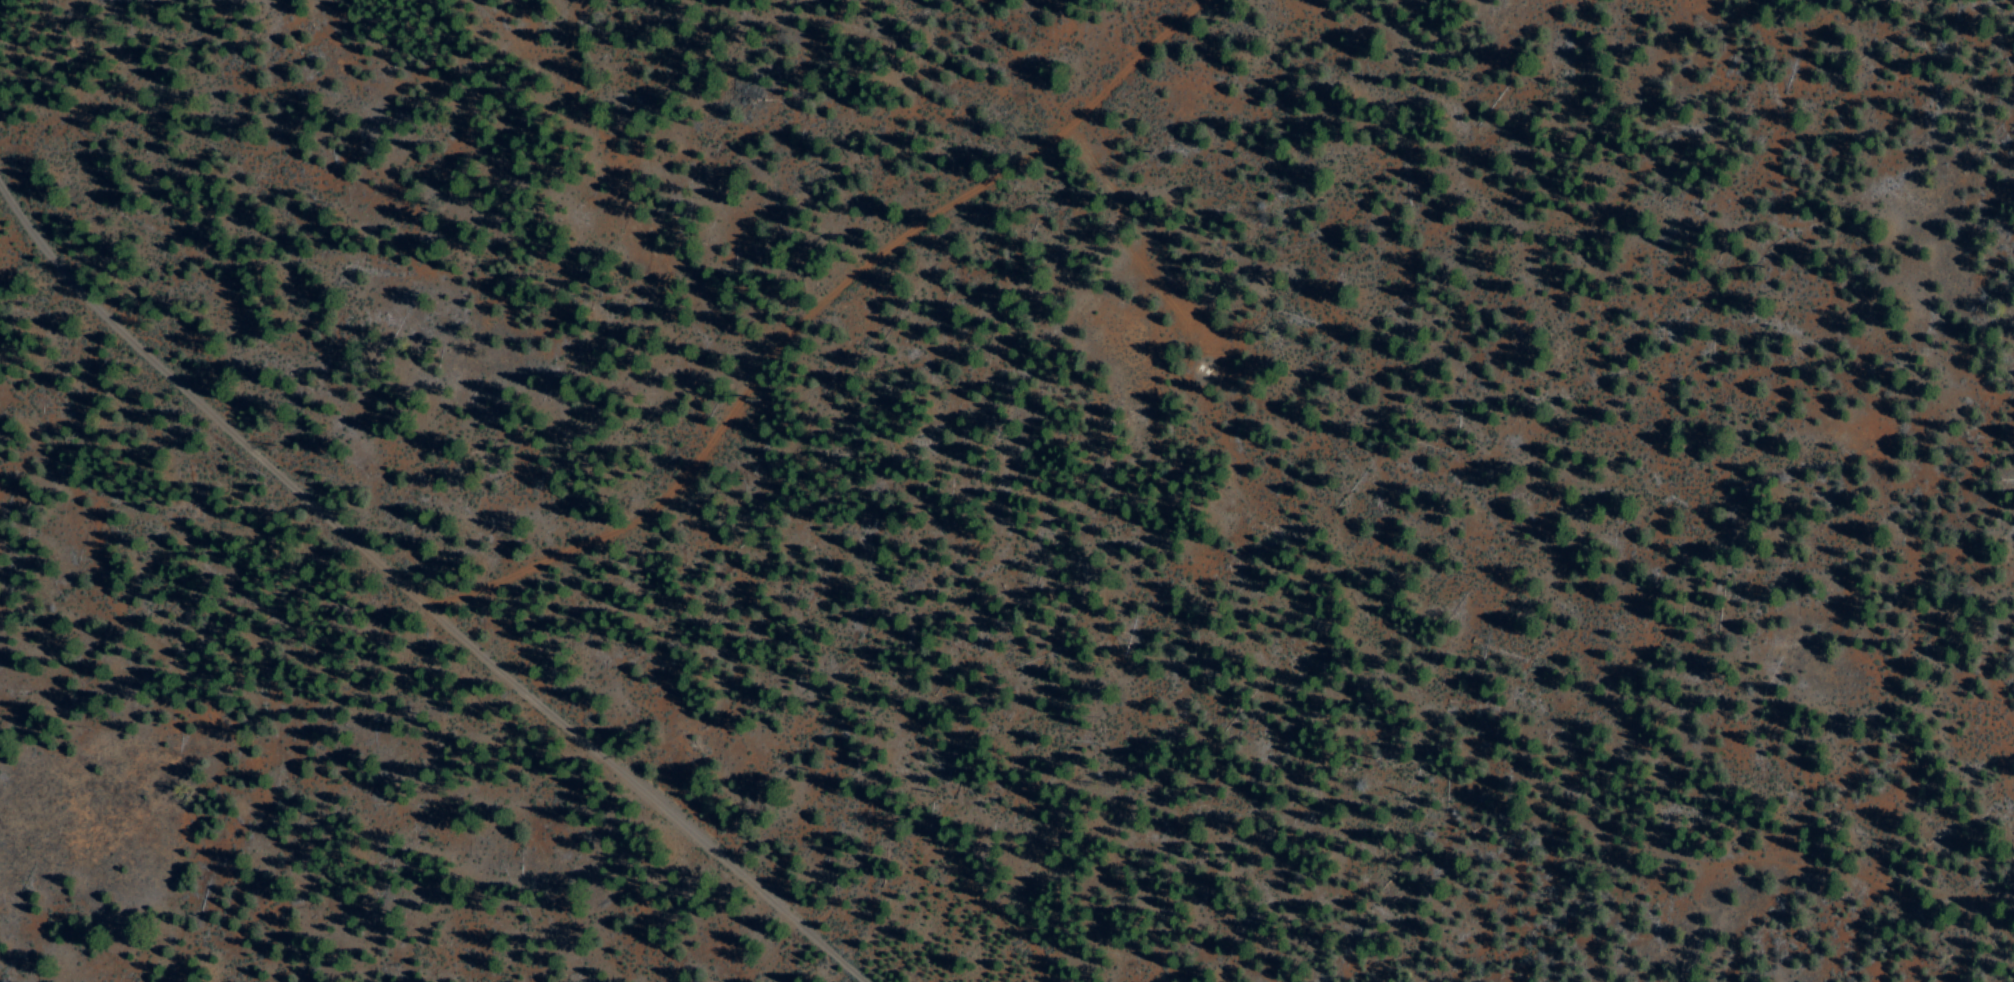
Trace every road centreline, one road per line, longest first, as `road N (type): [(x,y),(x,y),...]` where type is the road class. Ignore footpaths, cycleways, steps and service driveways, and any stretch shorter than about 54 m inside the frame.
road 1 (track): [(0,180),(52,253),(124,331),(432,610),(874,981)]
road 2 (track): [(432,610),(628,529),(667,503),(739,420),(774,346),(932,220),(1082,124),(1205,0)]

